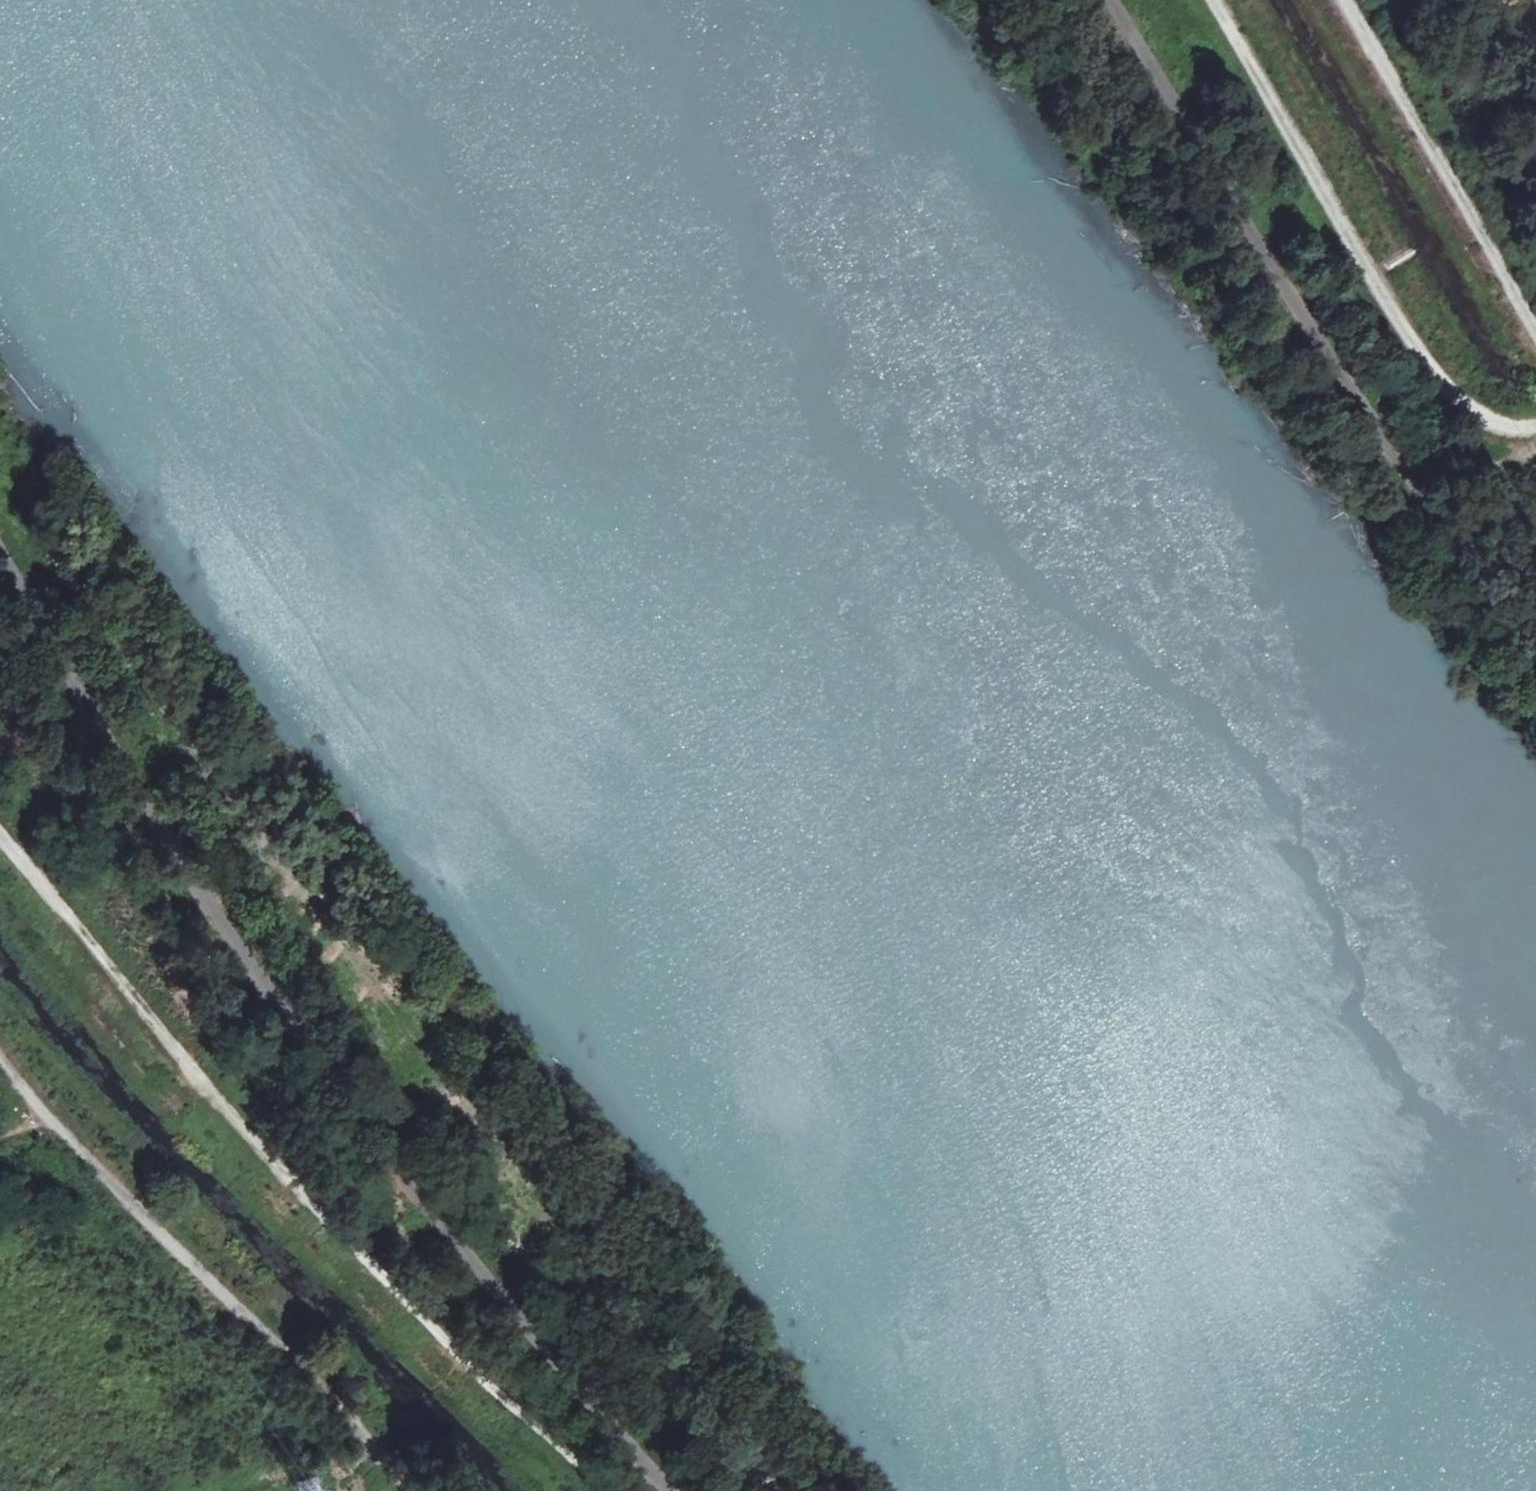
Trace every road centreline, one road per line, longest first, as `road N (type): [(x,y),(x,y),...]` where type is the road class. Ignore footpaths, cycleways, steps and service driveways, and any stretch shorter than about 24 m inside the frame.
road 1 (track): [(605,1490),(335,1229),(0,836)]
road 2 (track): [(1535,425),(1465,409),(1379,281),(1214,0)]
road 3 (track): [(1346,0),(1535,325)]

